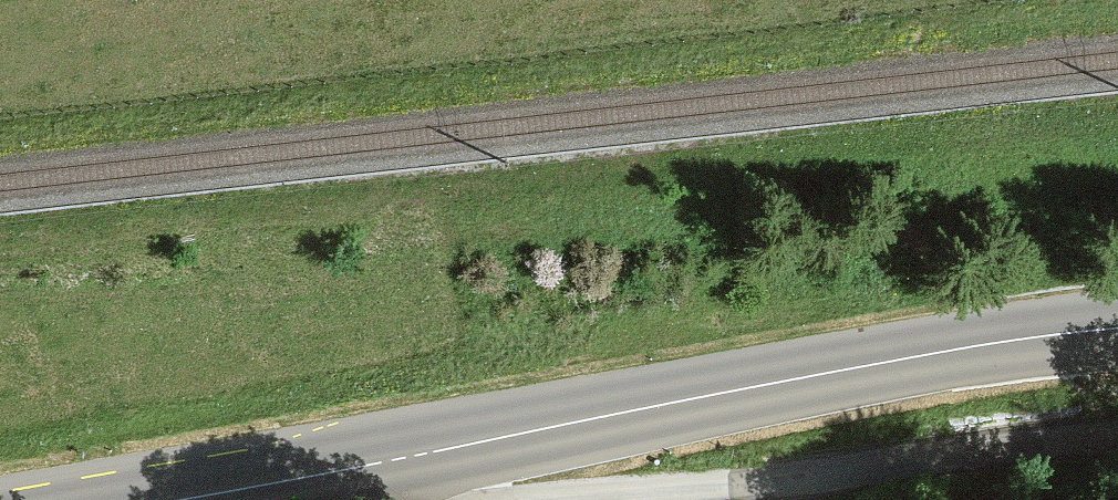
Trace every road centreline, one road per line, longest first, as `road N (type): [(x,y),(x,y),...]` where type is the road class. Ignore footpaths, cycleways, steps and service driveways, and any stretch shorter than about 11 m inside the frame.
road 1 (primary): [(1117,333),(952,353),(118,499)]
road 2 (track): [(1117,439),(769,481),(541,496),(438,446)]

